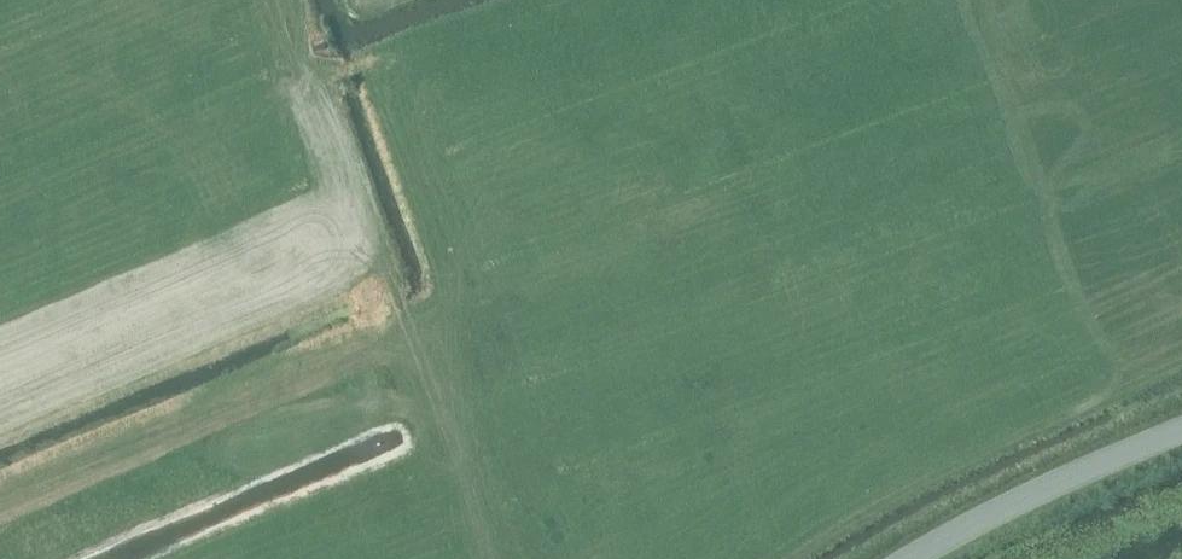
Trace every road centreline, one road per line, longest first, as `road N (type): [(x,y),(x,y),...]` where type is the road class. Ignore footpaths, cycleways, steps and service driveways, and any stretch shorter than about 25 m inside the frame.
road 1 (tertiary): [(914,558),(1068,478),(1181,431)]

